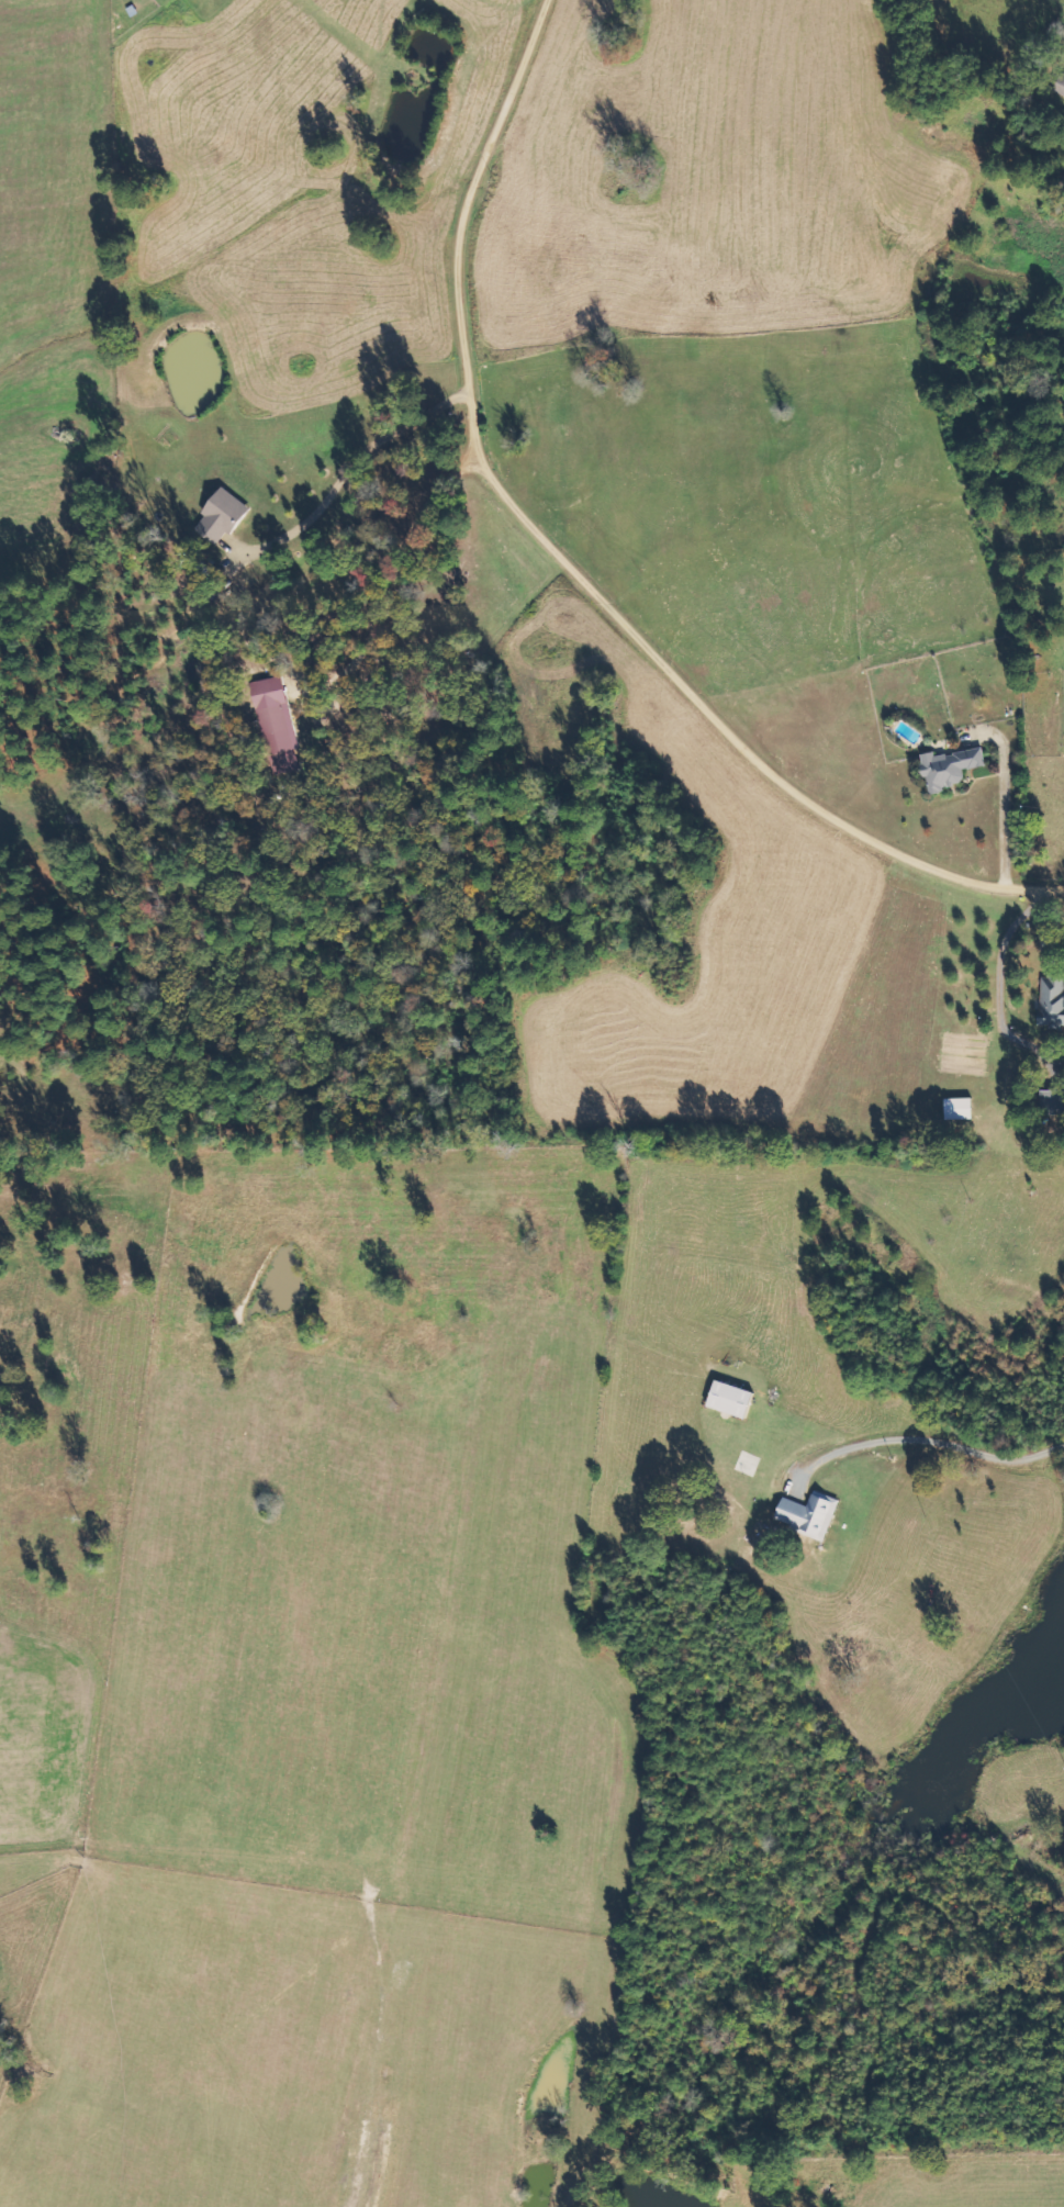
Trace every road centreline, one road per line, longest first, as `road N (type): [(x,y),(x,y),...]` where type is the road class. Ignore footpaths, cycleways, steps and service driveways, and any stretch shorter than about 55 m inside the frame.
road 1 (residential): [(1063,1446),(1043,1455),(1007,1454),(961,1433),(892,1435),(824,1457),(769,1495)]

